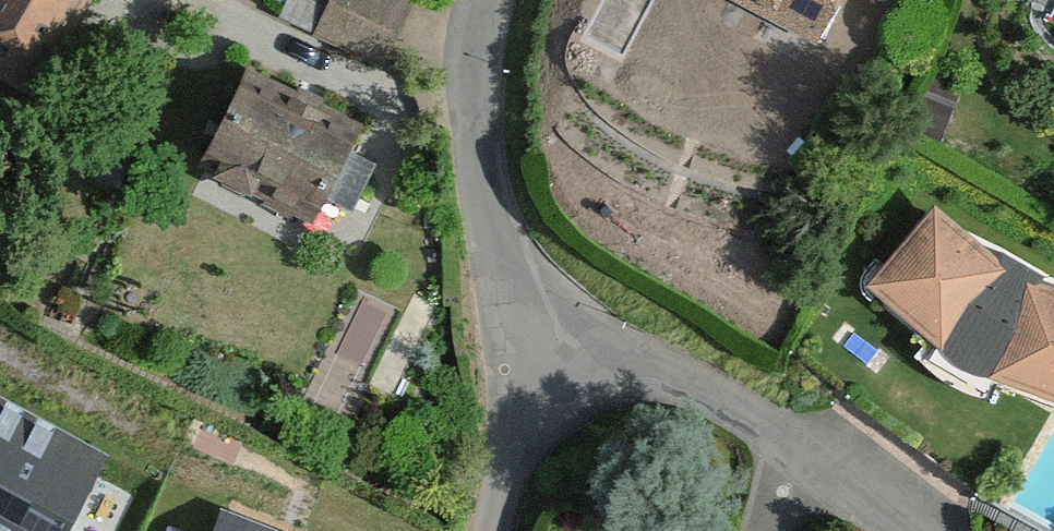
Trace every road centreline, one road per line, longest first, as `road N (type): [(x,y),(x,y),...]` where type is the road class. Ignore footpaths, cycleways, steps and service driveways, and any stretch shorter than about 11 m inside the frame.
road 1 (residential): [(484,278),(769,424),(901,530)]
road 2 (residential): [(486,0),(484,278)]
road 3 (residential): [(484,278),(489,530)]

